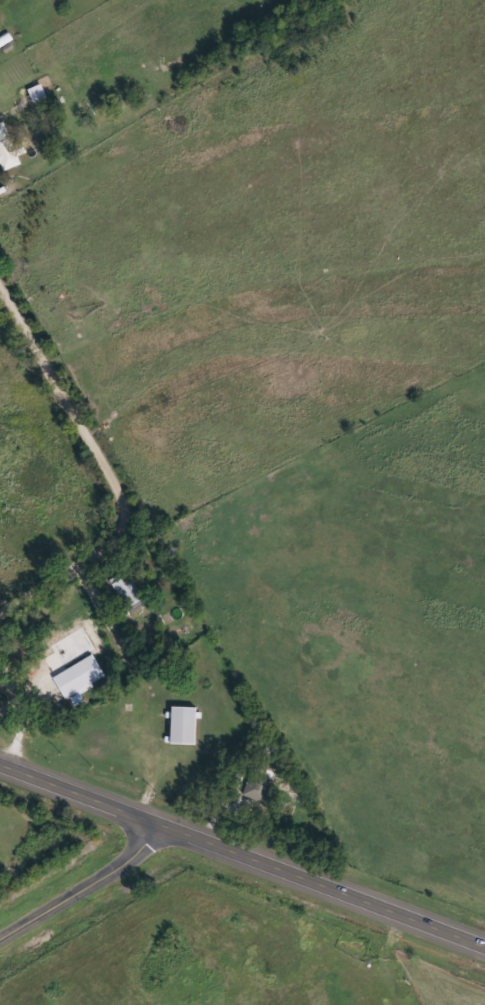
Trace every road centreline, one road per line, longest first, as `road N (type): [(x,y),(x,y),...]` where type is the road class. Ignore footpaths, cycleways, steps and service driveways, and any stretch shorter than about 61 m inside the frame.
road 1 (primary): [(0,757),(484,939)]
road 2 (residential): [(0,602),(108,536),(122,499),(0,286)]
road 3 (tertiary): [(0,940),(146,843),(156,815)]
road 4 (residential): [(10,761),(151,646)]

